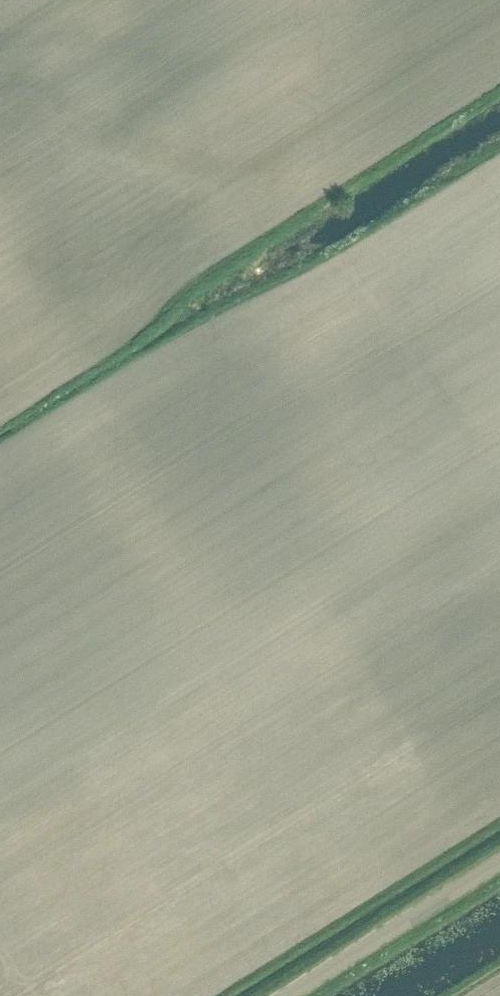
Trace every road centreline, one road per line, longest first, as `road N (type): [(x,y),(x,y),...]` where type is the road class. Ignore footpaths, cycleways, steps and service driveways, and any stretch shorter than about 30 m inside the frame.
road 1 (unclassified): [(279,995),(499,859)]

